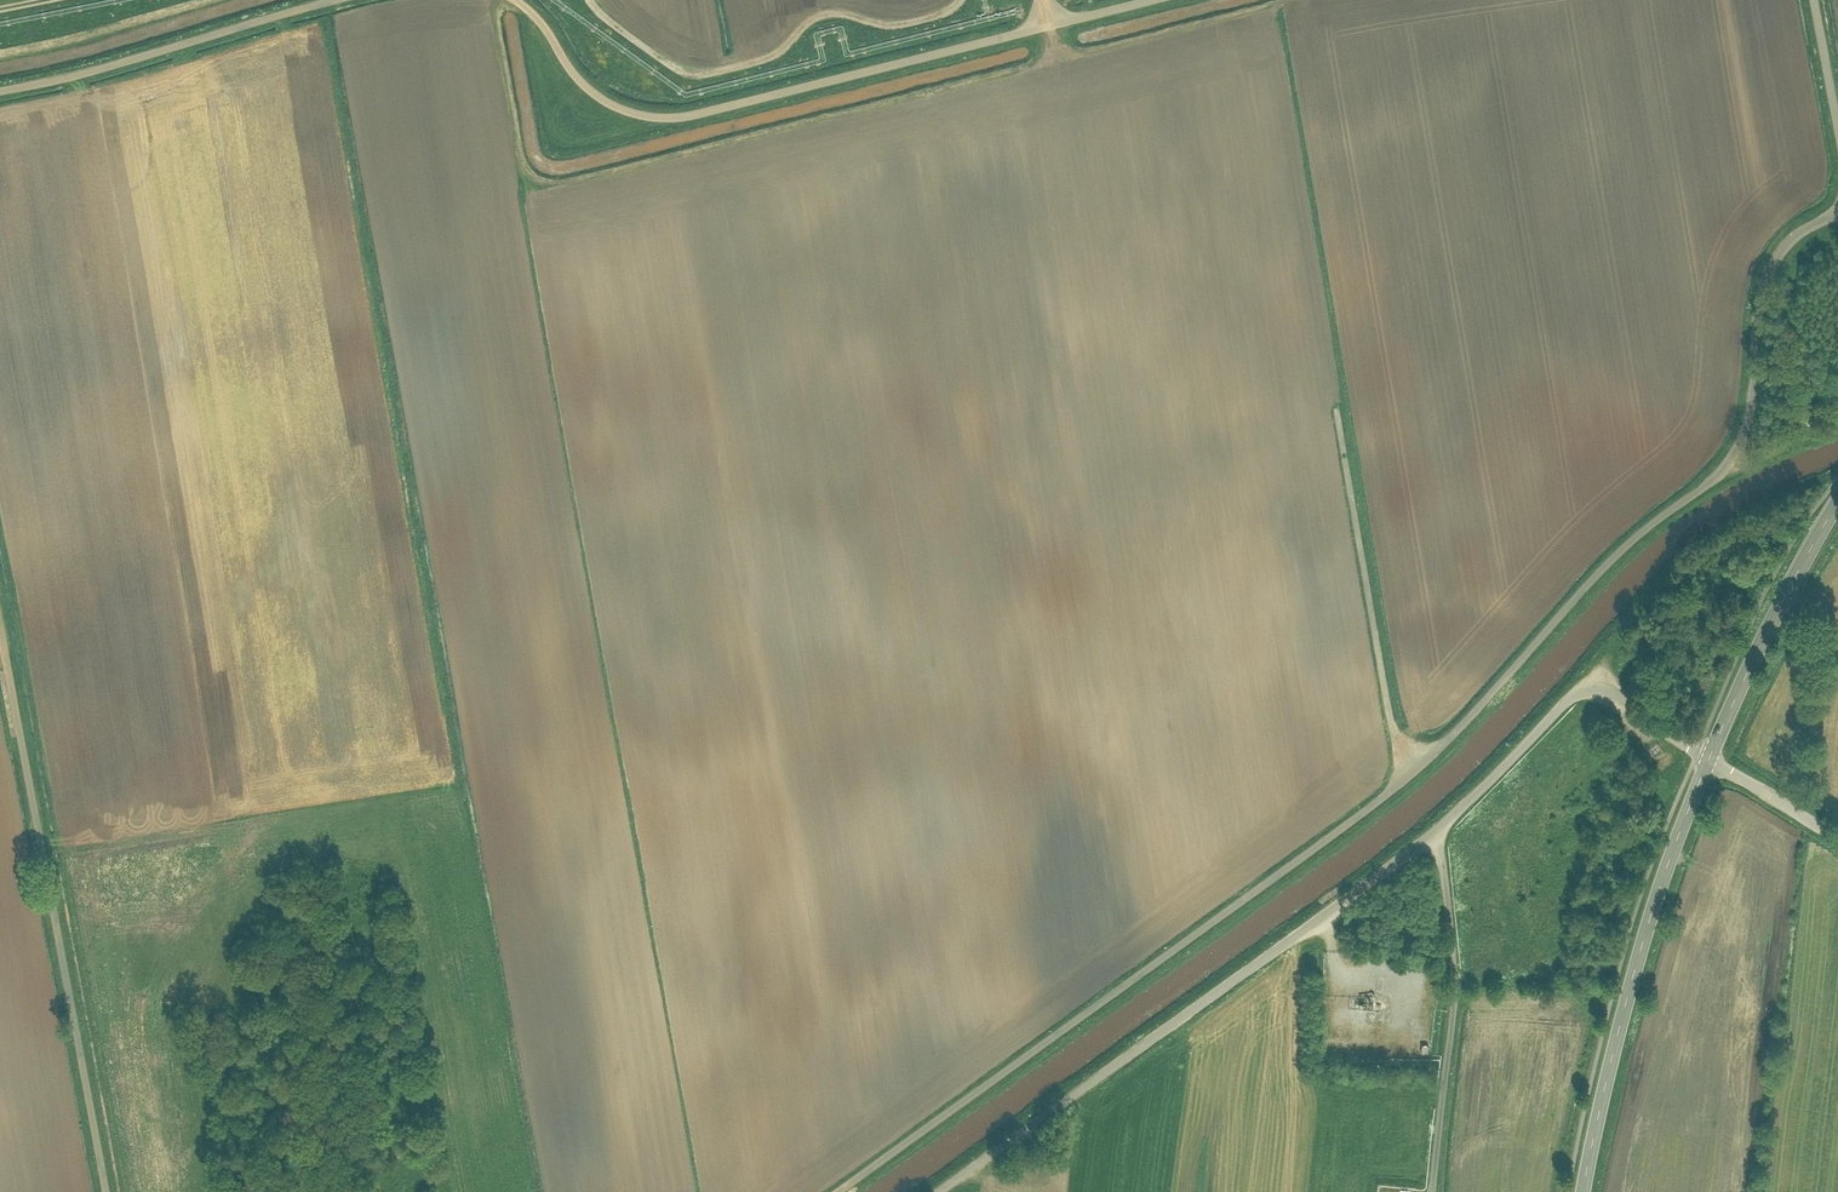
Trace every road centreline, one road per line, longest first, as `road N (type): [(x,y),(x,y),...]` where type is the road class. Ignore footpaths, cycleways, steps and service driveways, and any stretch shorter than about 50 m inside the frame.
road 1 (unclassified): [(1837,214),(1793,237),(1766,276),(1749,418),(1730,461),(1621,550),(1439,749),(837,1191)]
road 2 (unclassified): [(518,0),(593,92),(617,107),(665,116),(1048,26)]
road 3 (unclassified): [(106,1191),(0,626)]
road 4 (secondary): [(1709,759),(1634,971),(1584,1191)]
road 5 (track): [(960,0),(942,13),(891,25),(826,12),(769,57),(698,74),(677,68),(590,0)]
road 6 (track): [(1437,835),(1451,1000),(1429,1191)]
road 7 (unclassified): [(0,91),(332,0)]
road 8 (secondary): [(1837,501),(1709,759)]
road 9 (unclassified): [(1709,759),(1837,838)]
road 10 (unclassified): [(1814,0),(1837,134)]

